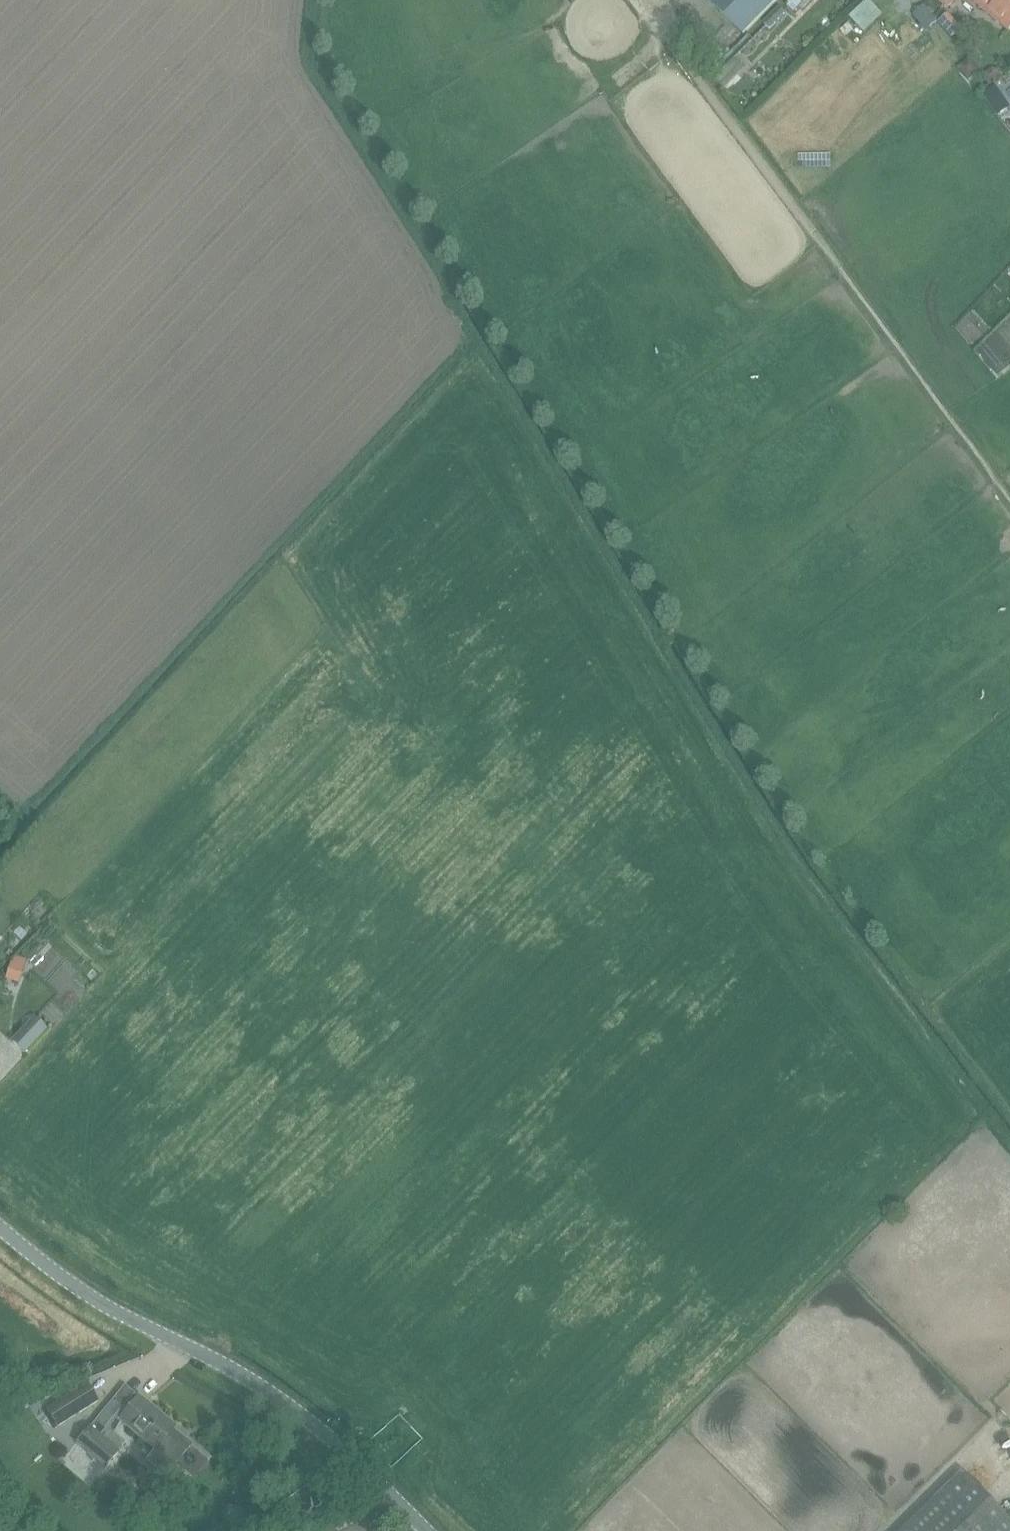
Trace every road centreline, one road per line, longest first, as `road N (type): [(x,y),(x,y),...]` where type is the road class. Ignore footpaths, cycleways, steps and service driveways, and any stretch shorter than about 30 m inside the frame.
road 1 (unclassified): [(425,1530),(296,1409),(100,1303),(0,1226)]

